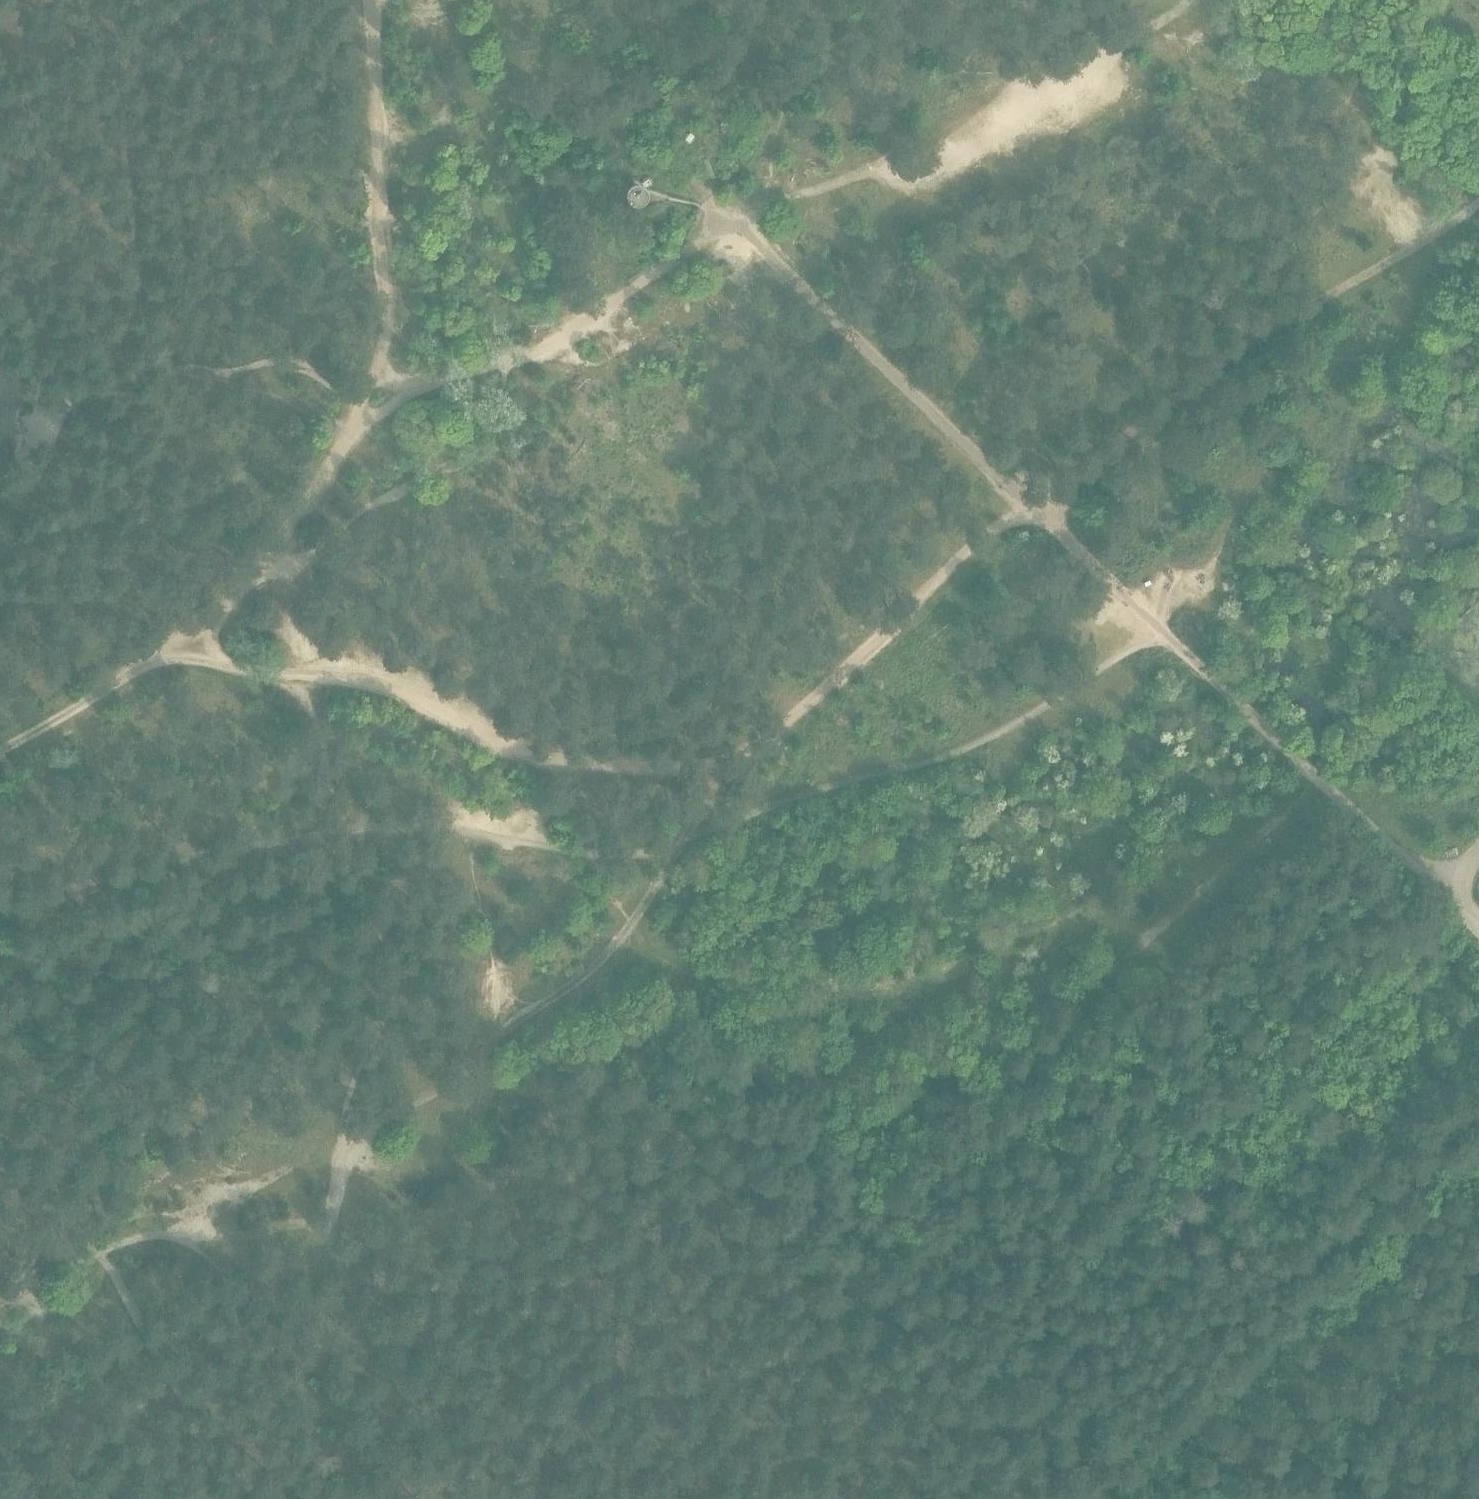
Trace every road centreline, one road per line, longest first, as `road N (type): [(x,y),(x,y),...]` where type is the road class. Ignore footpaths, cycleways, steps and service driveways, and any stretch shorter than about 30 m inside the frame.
road 1 (track): [(1165,631),(967,749),(823,788),(669,853),(531,846),(416,822),(57,886),(0,910)]
road 2 (track): [(711,782),(1027,507),(1268,330),(1478,202)]
road 3 (track): [(467,1498),(342,1274),(332,1218),(339,1162),(600,958),(669,853),(701,821),(711,782)]
road 4 (track): [(206,633),(226,662),(396,692),(510,752),(552,765),(711,782)]
road 5 (track): [(359,426),(377,372),(382,285),(366,0)]

